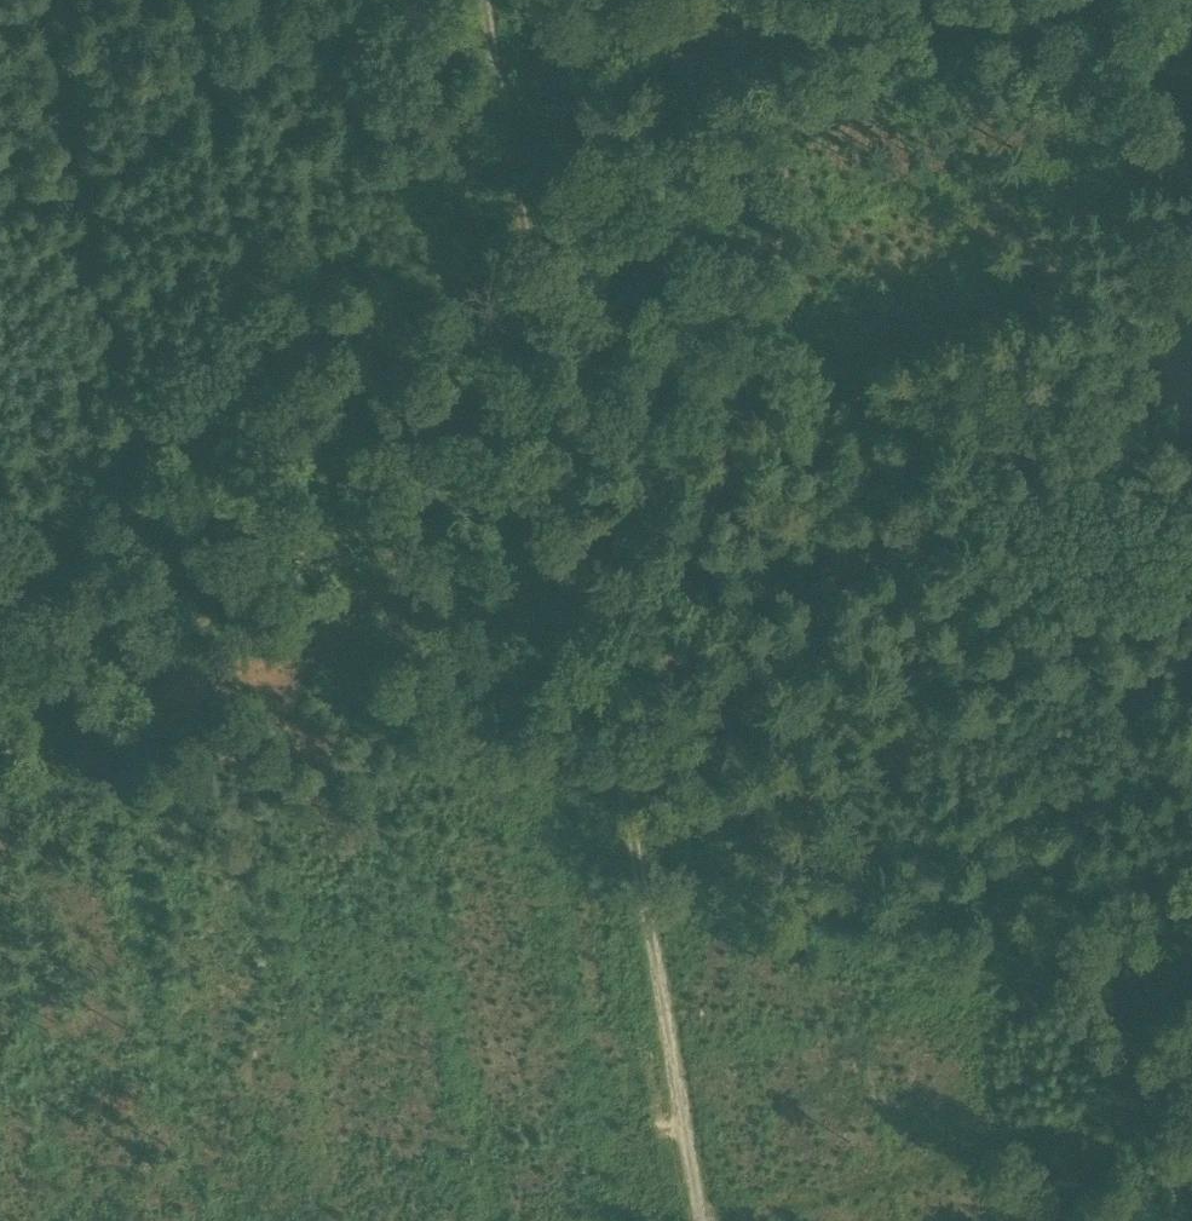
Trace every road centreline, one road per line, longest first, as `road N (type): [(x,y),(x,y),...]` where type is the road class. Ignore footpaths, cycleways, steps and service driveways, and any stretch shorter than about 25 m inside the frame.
road 1 (track): [(684,1220),(470,0)]

